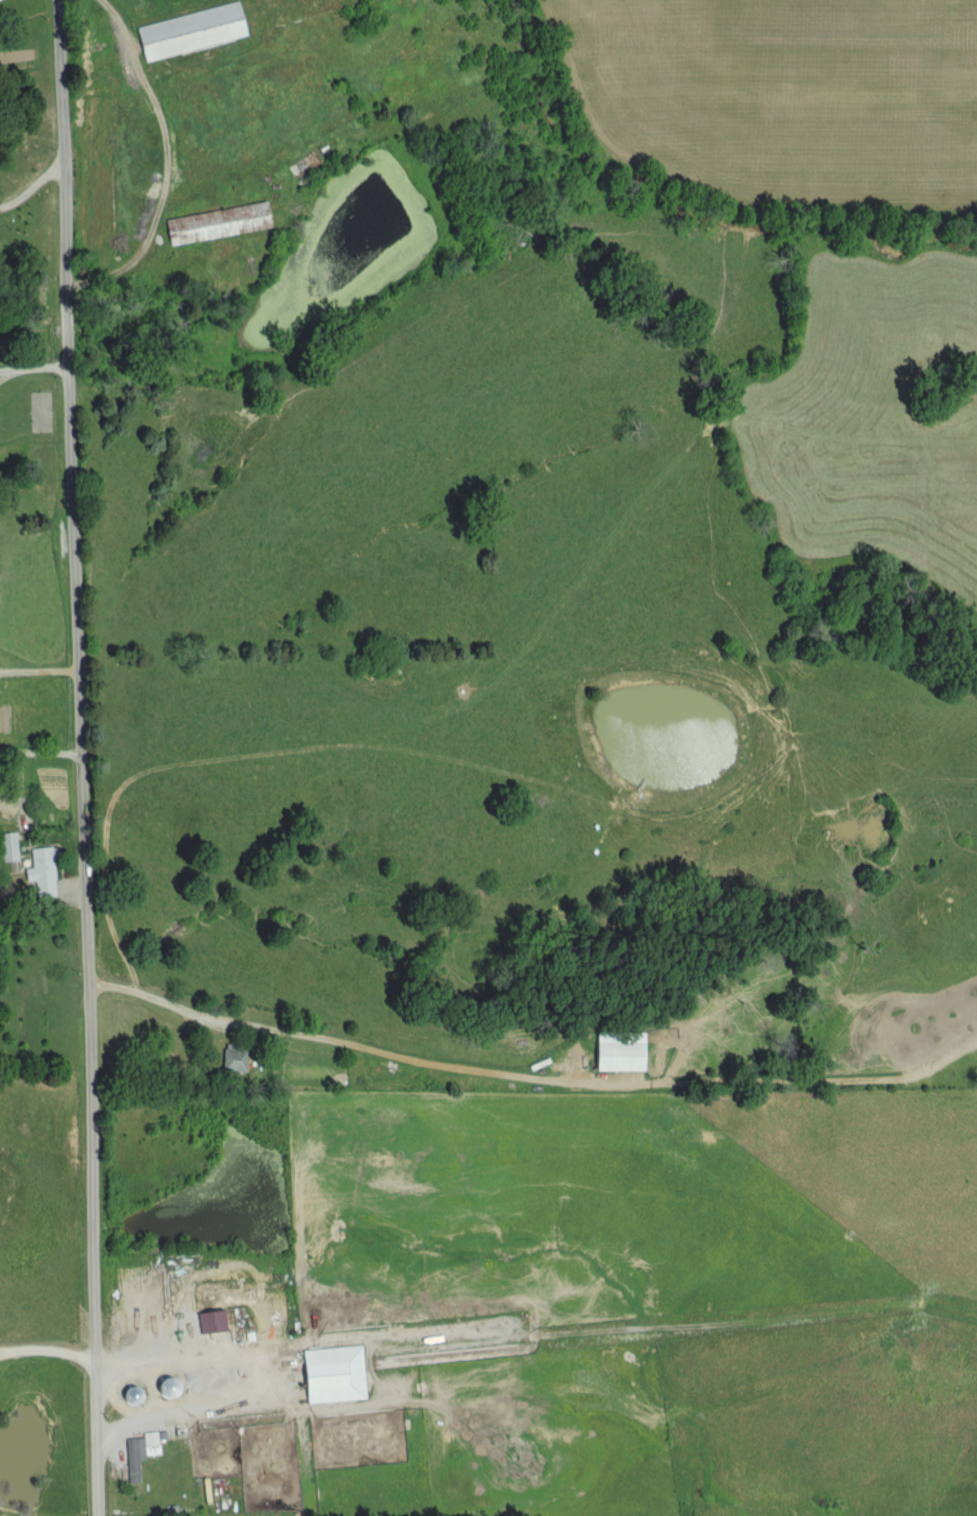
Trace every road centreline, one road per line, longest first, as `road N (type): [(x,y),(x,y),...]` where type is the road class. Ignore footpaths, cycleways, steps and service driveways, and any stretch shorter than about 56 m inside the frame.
road 1 (residential): [(92,1428),(56,0)]

